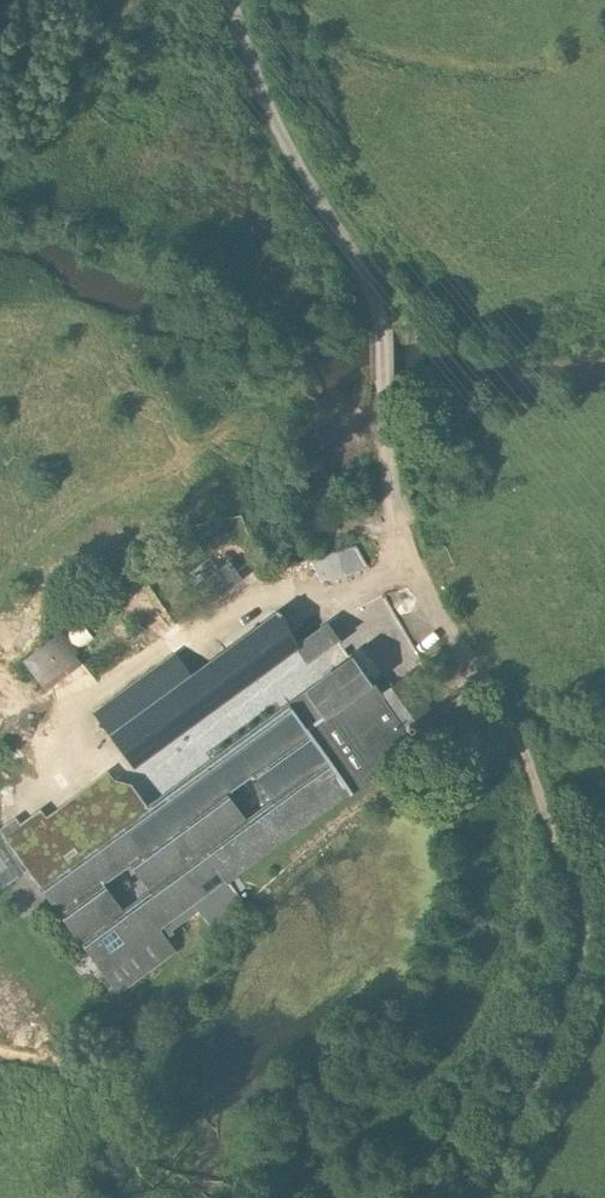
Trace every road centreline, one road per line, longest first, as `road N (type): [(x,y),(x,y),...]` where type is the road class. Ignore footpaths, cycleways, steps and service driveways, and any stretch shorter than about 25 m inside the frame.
road 1 (track): [(230,0),(259,95),(362,271),(380,328),(384,479),(401,539),(437,611),(515,721),(573,866),(589,942),(498,1197)]
road 2 (track): [(411,560),(344,597),(268,596),(176,638),(79,706),(46,766)]

